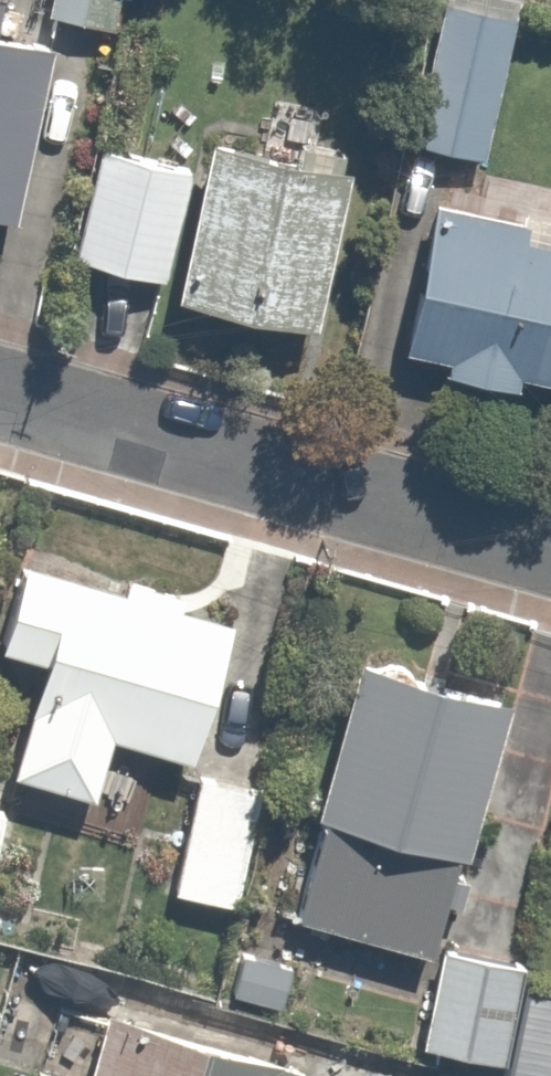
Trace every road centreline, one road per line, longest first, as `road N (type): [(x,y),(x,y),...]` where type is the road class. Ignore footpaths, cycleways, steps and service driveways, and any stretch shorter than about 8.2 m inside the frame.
road 1 (residential): [(0,390),(550,547)]

